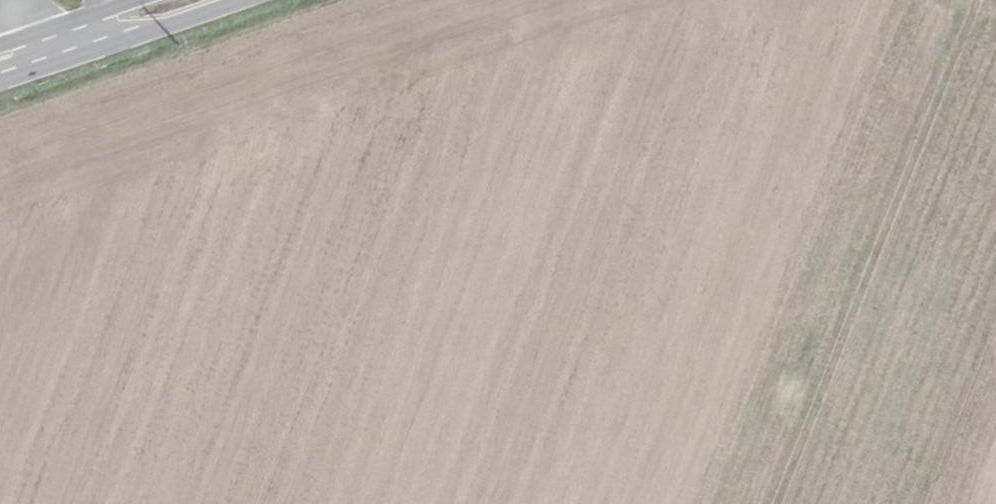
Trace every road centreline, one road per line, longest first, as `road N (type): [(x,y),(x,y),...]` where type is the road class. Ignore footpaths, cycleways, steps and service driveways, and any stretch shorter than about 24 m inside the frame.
road 1 (secondary): [(88,50),(236,0)]

